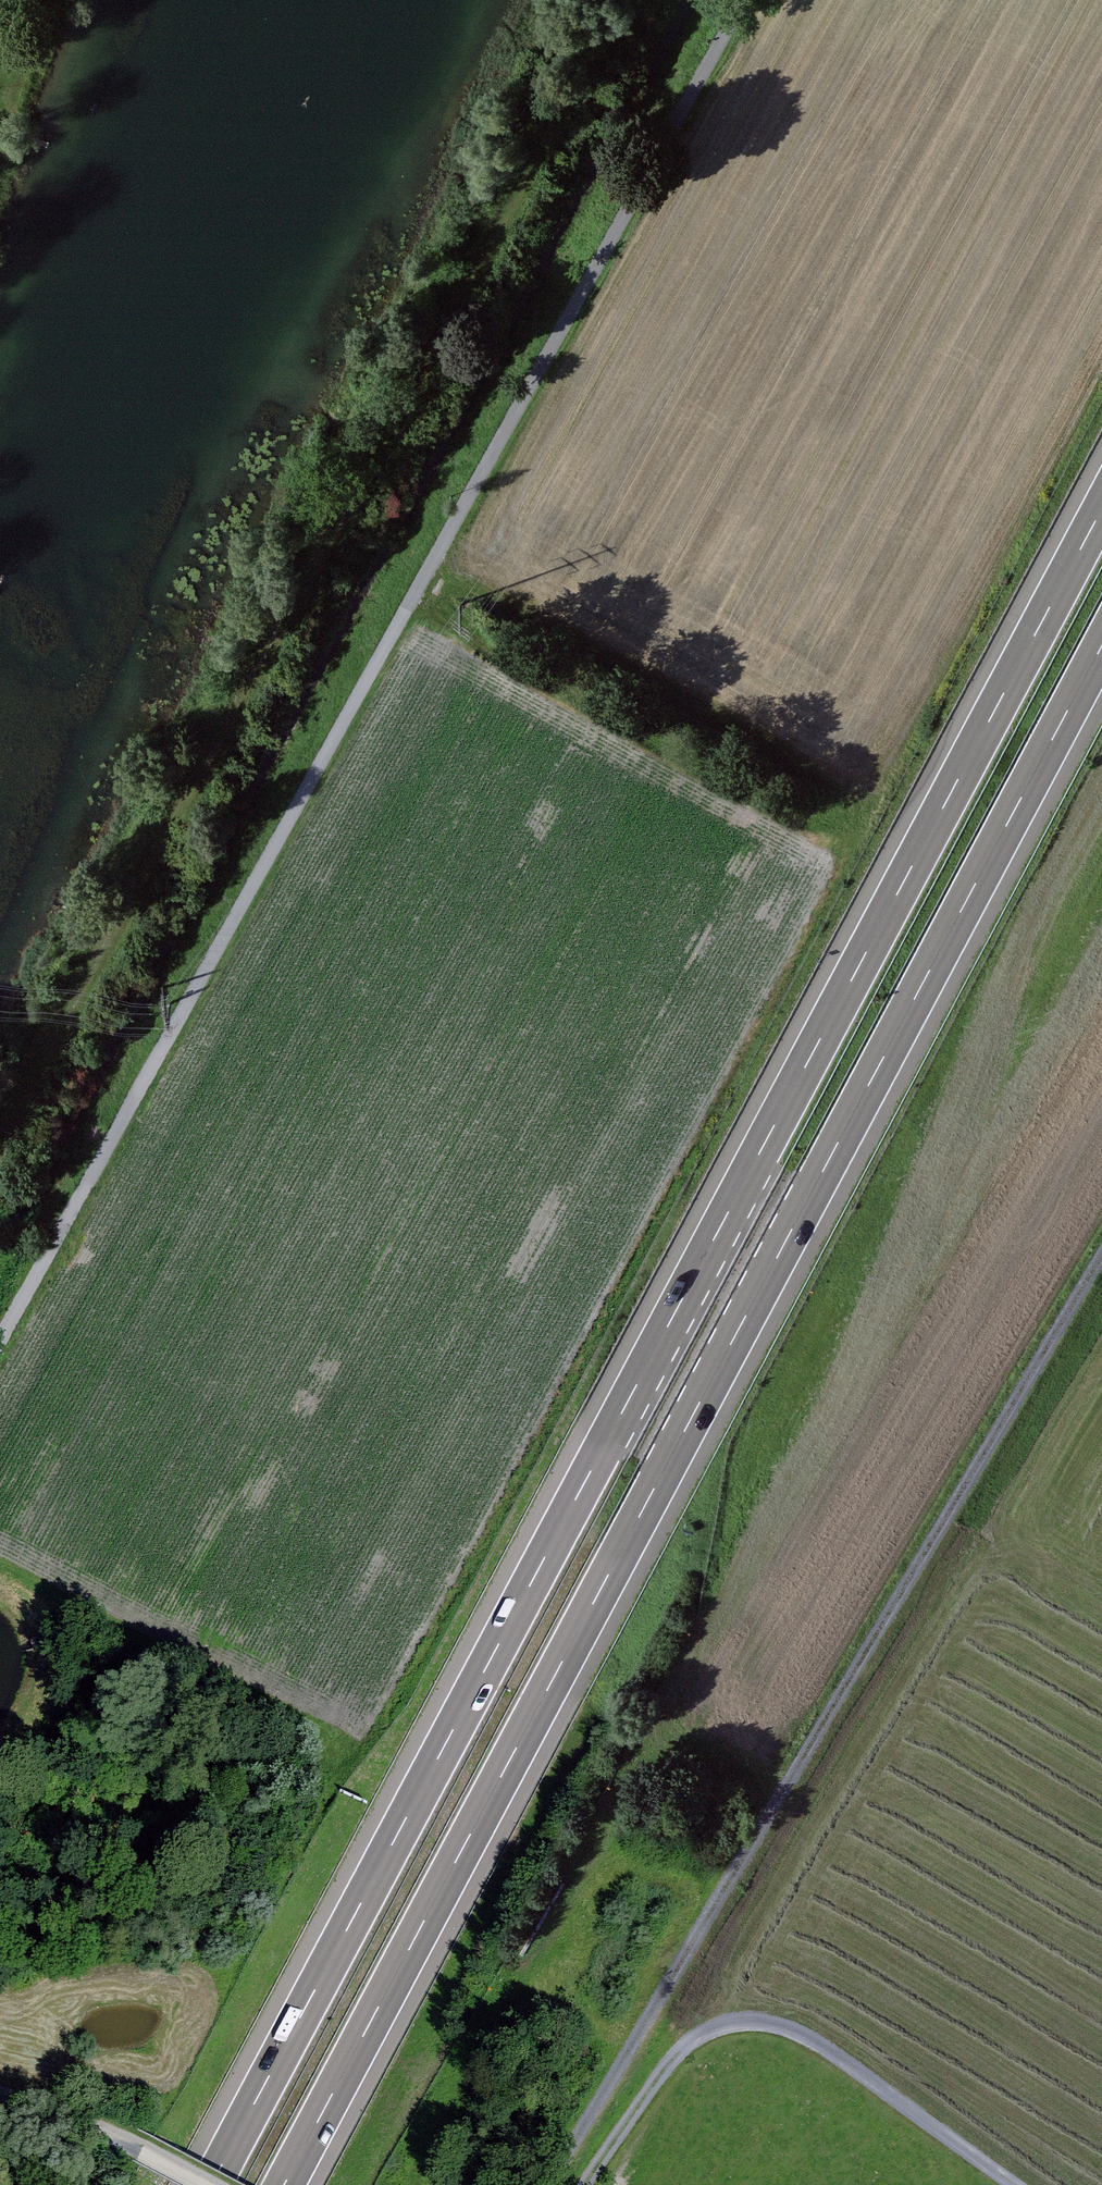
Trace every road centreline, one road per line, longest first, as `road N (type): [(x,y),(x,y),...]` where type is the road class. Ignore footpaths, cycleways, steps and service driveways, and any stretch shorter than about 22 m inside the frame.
road 1 (motorway): [(1101,509),(212,2184)]
road 2 (motorway): [(285,2184),(1101,649)]
road 3 (track): [(744,0),(0,1345)]
road 4 (track): [(8,1136),(638,0)]
road 5 (track): [(547,2184),(869,1690),(1101,1290)]
road 6 (track): [(587,2184),(692,2043),(743,2020),(799,2031),(1017,2184)]
road 7 (track): [(0,2092),(125,2140),(210,2184)]

